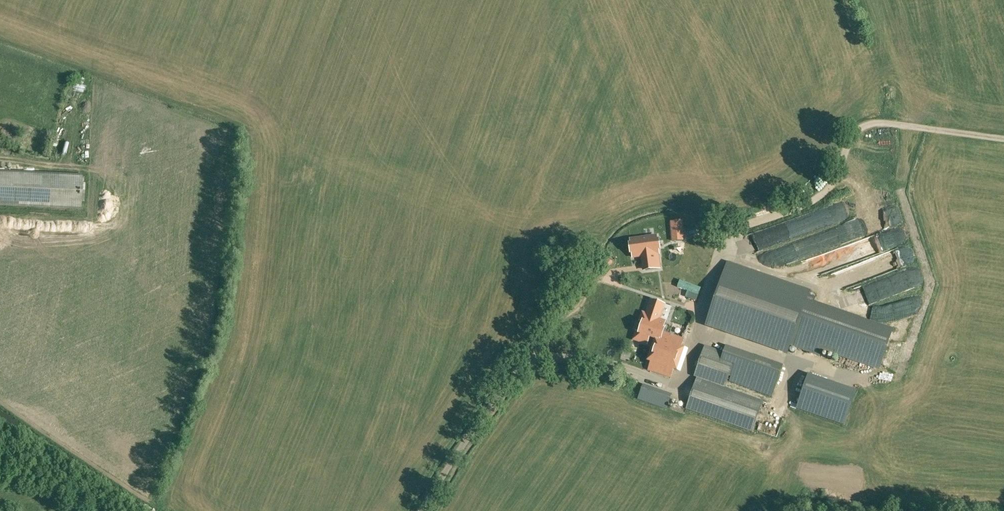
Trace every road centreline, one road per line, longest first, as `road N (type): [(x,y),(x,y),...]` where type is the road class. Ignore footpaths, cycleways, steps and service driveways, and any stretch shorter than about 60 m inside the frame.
road 1 (unclassified): [(422,510),(525,363)]

